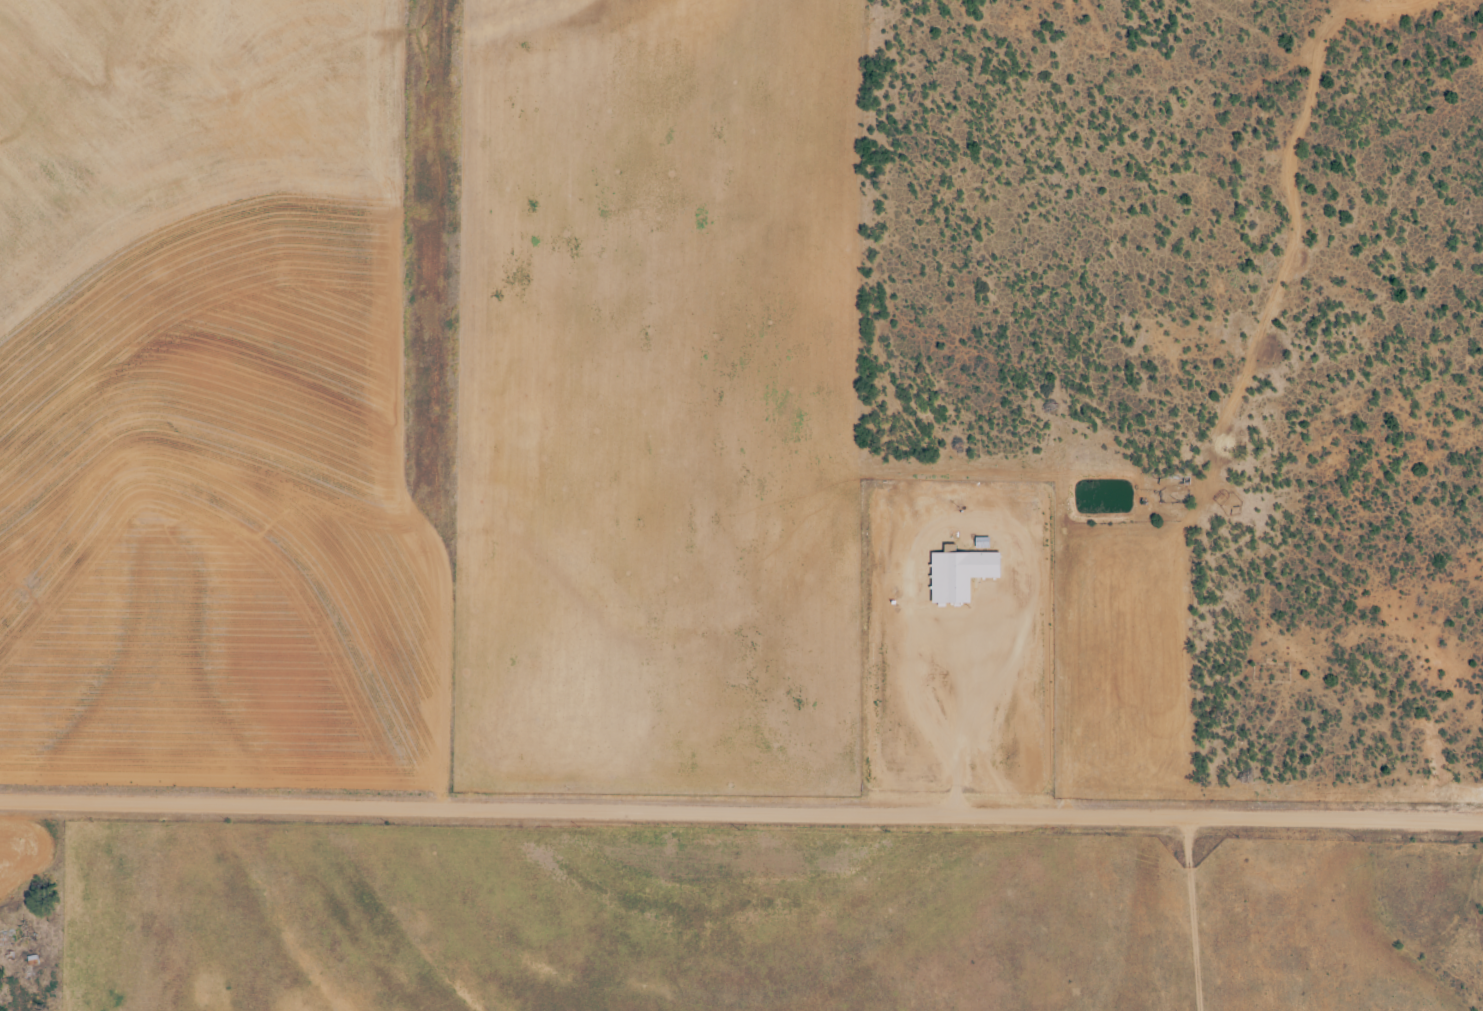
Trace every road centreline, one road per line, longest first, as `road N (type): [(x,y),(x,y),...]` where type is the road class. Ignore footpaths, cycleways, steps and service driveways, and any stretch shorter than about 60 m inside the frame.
road 1 (residential): [(1482,817),(0,794)]
road 2 (residential): [(1224,1010),(1215,864),(1227,813),(1242,609),(1227,598),(1222,435),(1279,302),(1274,185),(1193,67),(1123,0)]

